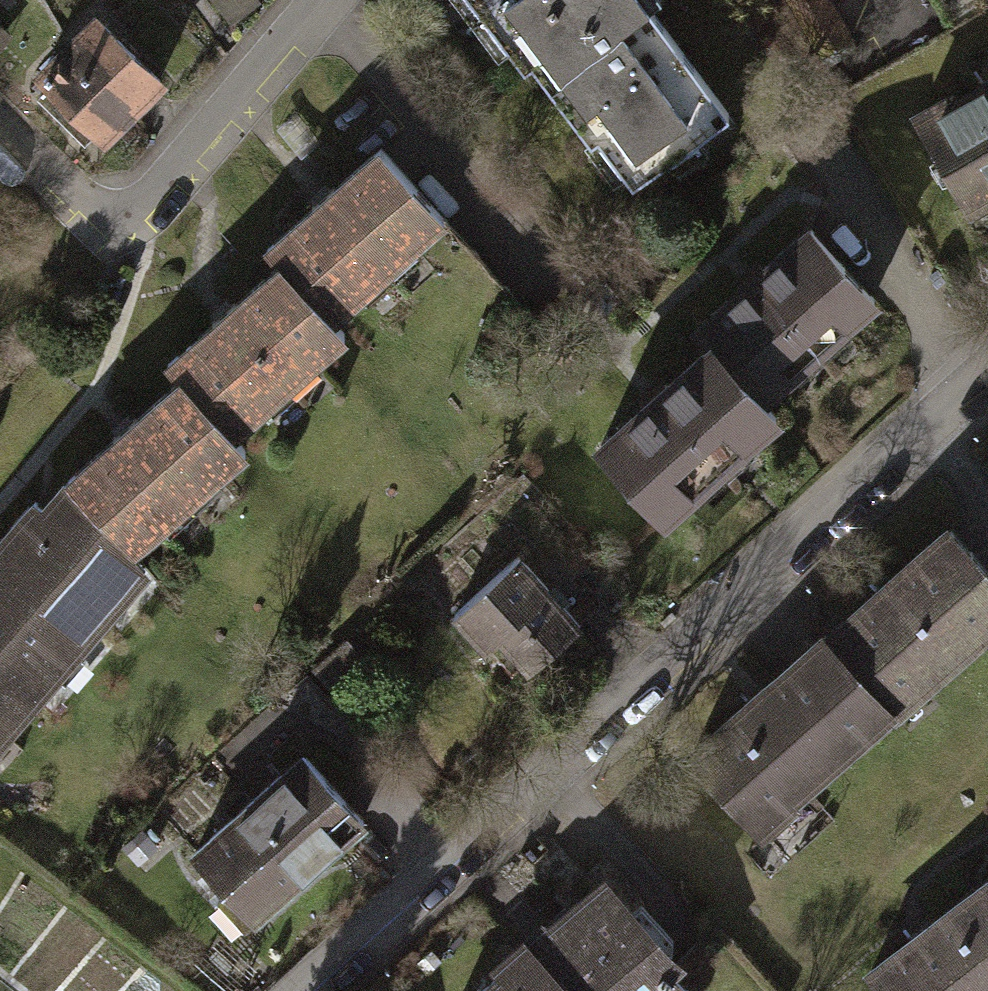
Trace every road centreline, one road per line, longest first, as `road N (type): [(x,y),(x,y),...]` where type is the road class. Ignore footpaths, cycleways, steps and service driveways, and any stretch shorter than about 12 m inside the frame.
road 1 (residential): [(987,364),(297,990)]
road 2 (residential): [(319,0),(164,185),(102,228),(0,132)]

